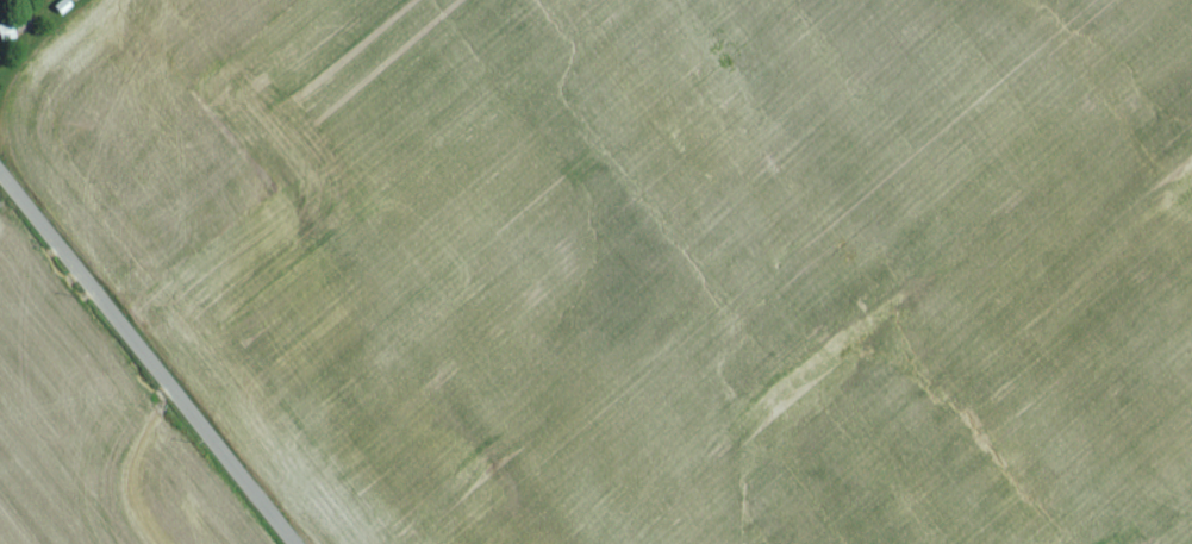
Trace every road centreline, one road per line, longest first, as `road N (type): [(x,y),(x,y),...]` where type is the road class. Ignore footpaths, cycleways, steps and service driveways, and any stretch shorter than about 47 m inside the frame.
road 1 (residential): [(286,543),(0,185)]

